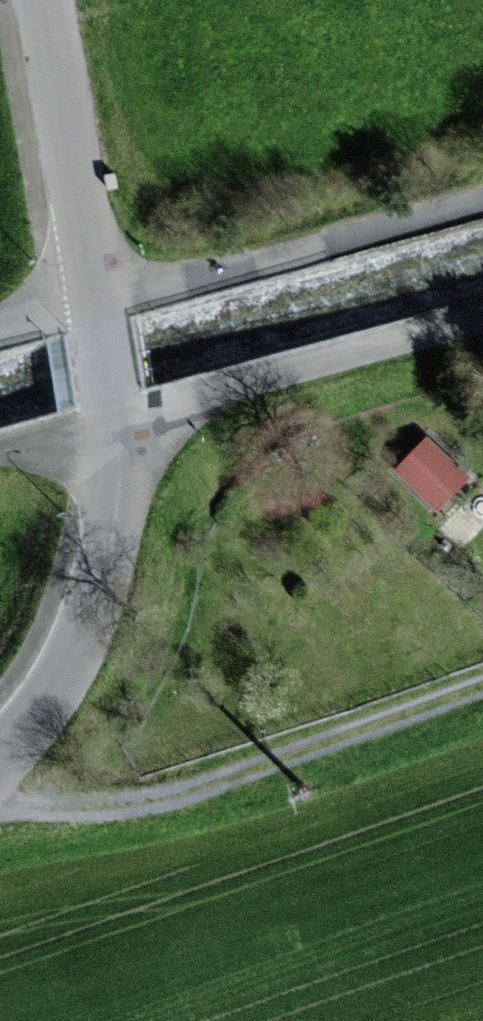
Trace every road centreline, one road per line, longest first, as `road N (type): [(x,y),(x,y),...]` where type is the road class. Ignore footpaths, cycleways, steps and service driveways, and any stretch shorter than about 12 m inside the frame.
road 1 (track): [(482,683),(197,788),(100,806),(0,801)]
road 2 (residential): [(105,422),(94,307),(41,0)]
road 3 (unclassified): [(482,318),(105,422)]
road 4 (residential): [(0,754),(82,632),(108,558),(114,524),(105,422)]

